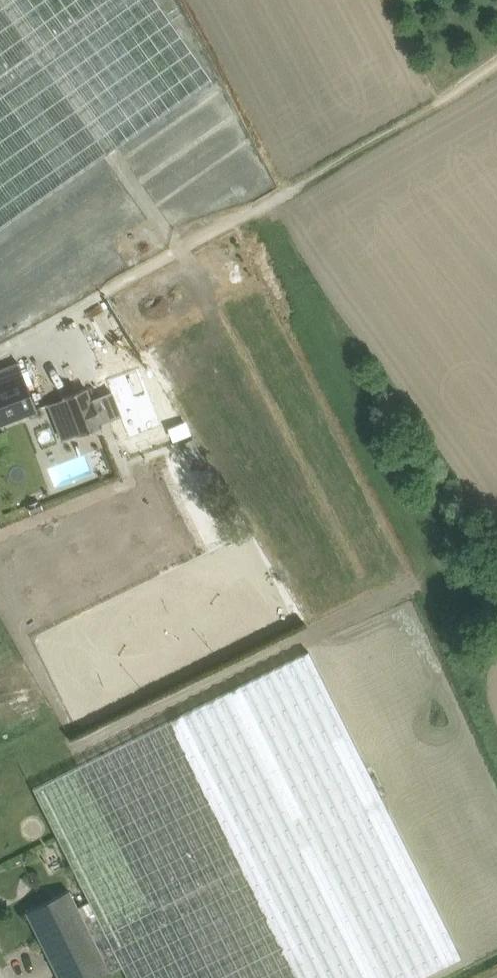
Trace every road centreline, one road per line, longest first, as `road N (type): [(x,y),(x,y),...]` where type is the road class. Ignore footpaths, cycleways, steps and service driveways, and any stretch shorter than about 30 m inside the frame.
road 1 (unclassified): [(0,351),(422,119),(496,67)]

